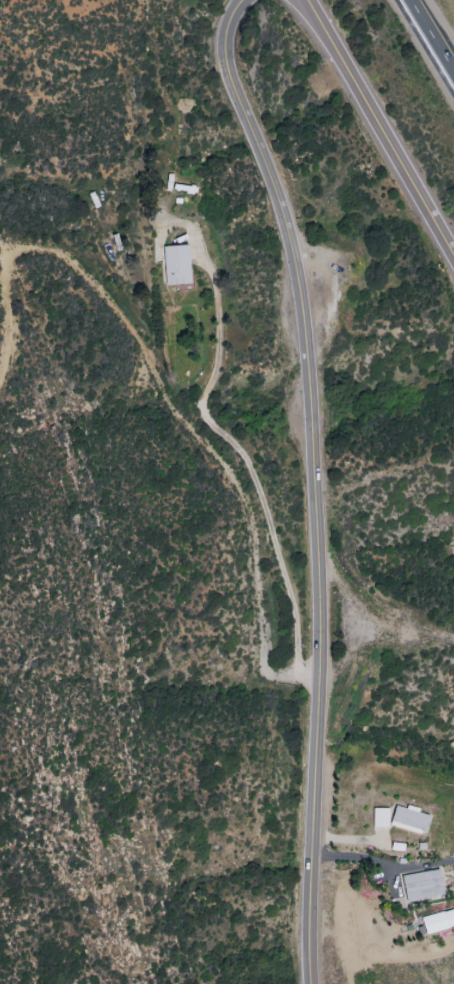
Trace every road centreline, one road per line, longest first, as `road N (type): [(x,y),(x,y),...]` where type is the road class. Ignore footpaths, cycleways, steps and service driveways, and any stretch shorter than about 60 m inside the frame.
road 1 (tertiary): [(239,0),(220,41),(293,243),(306,356),(320,686),(309,983)]
road 2 (secondary): [(307,0),(453,256)]

